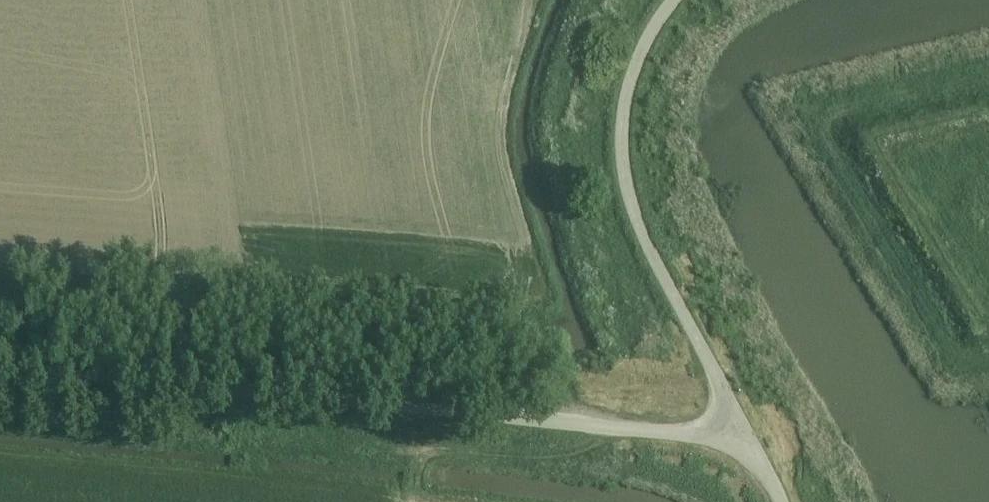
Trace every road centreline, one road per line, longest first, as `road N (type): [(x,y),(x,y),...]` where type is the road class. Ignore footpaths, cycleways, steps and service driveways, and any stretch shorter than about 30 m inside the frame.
road 1 (unclassified): [(736,451),(689,436),(0,369)]
road 2 (unclassified): [(736,451),(729,403),(651,253),(624,175),(630,82),(676,0)]

